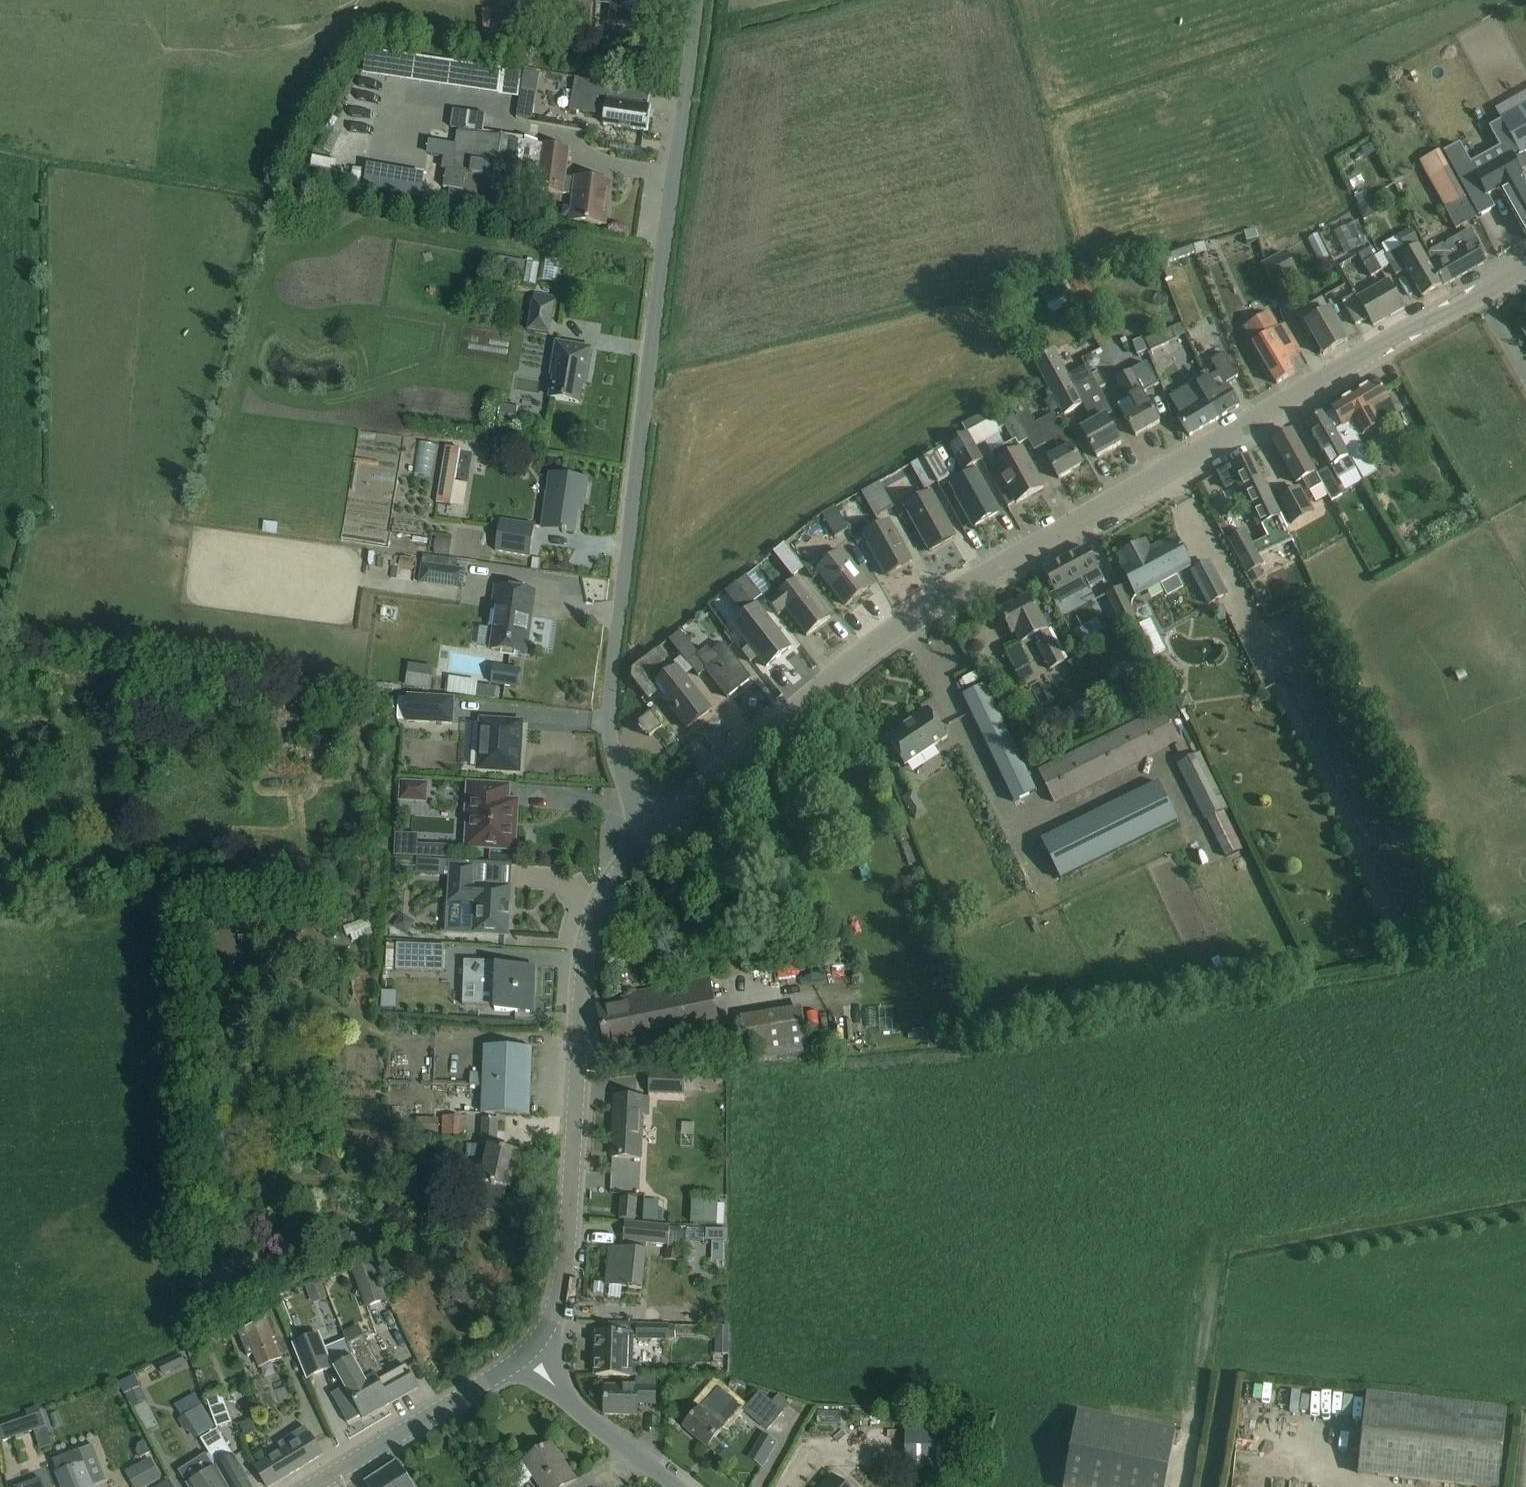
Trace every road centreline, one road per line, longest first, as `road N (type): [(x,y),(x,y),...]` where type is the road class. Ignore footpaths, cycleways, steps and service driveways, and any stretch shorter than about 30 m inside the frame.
road 1 (tertiary): [(657,827),(873,647),(937,604),(1525,264)]
road 2 (unclassified): [(657,827),(623,776),(611,736),(611,693),(696,0)]
road 3 (tertiary): [(526,1350),(552,1319),(564,1275),(588,940),(601,901),(657,827)]
road 4 (tertiary): [(313,1486),(526,1350)]
road 5 (unclassified): [(676,1486),(568,1398),(526,1350)]

